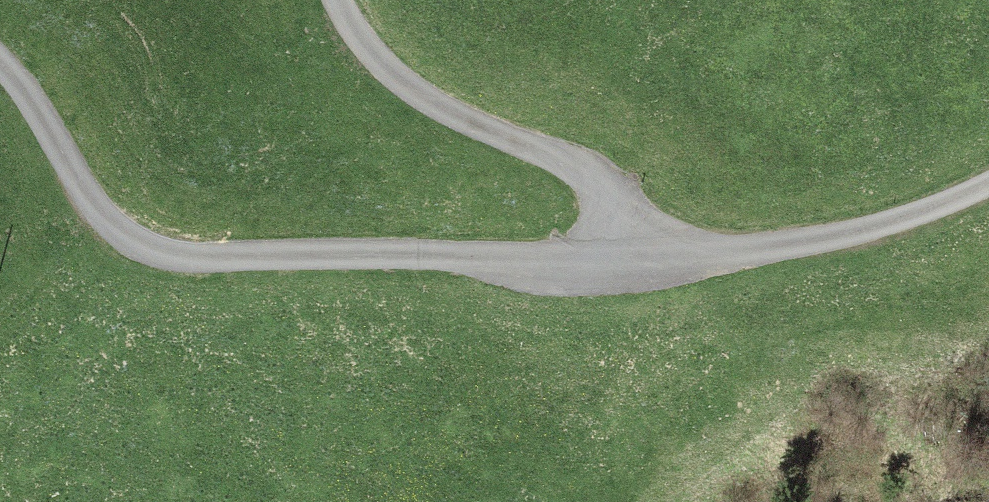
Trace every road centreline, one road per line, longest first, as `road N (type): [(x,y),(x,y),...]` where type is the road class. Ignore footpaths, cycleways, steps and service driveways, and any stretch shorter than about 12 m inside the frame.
road 1 (residential): [(0,76),(118,239),(166,264),(632,265)]
road 2 (track): [(632,265),(546,197),(358,78),(344,0)]
road 3 (track): [(632,265),(791,283),(988,189)]

